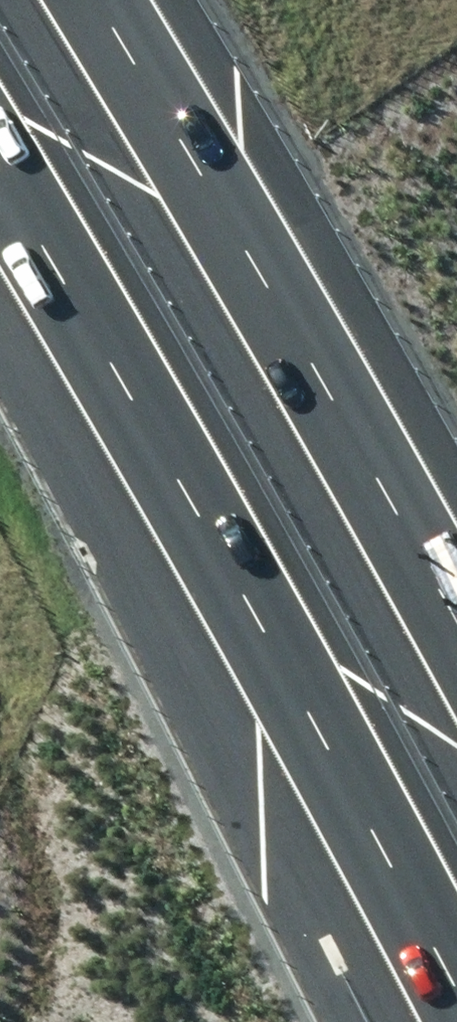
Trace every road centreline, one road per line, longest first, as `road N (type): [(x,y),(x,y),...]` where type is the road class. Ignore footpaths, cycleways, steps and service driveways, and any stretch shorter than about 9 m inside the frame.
road 1 (motorway): [(454,1021),(255,618),(0,210)]
road 2 (motorway): [(94,0),(220,196),(456,636)]

